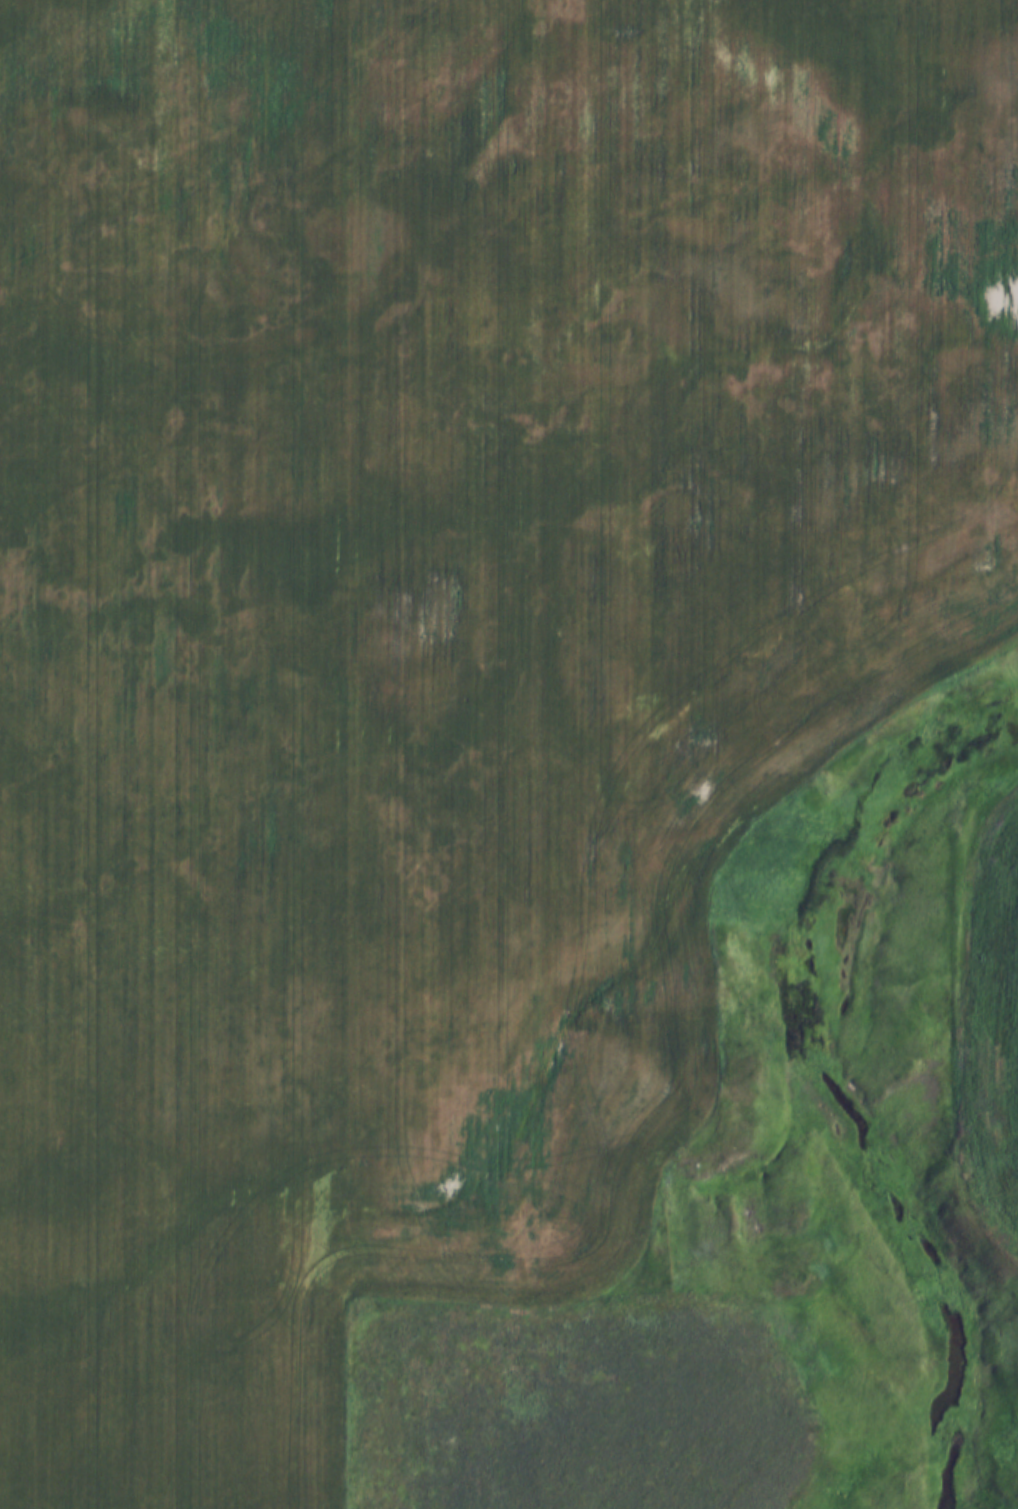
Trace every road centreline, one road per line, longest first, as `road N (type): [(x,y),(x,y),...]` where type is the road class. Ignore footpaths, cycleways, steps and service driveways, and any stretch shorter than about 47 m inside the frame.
road 1 (track): [(754,1303),(825,1429),(826,1453),(788,1508)]

